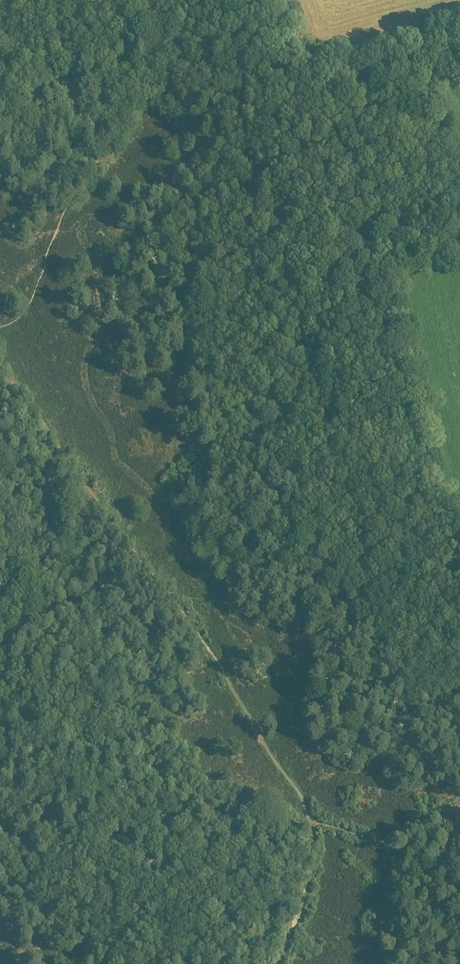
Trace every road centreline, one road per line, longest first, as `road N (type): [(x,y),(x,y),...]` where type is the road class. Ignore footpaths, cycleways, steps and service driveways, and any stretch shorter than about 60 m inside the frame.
road 1 (track): [(305,82),(376,96),(423,148),(372,236),(434,507),(459,519)]

